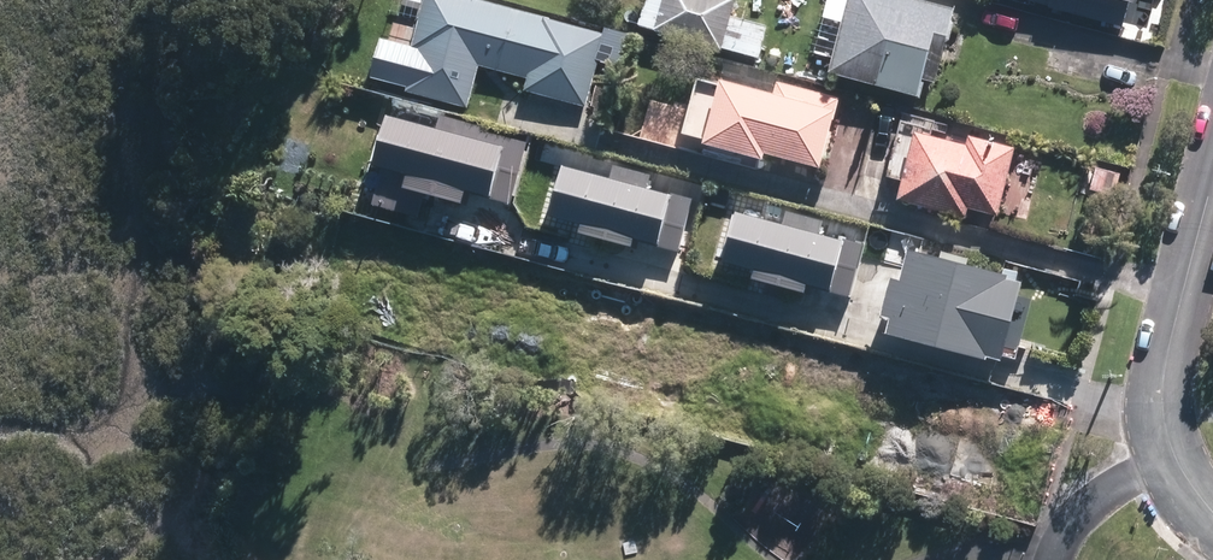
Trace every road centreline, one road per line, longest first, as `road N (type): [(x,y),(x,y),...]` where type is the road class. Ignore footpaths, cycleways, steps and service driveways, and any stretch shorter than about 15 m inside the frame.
road 1 (residential): [(1212,187),(1163,380),(1174,455),(1212,510)]

